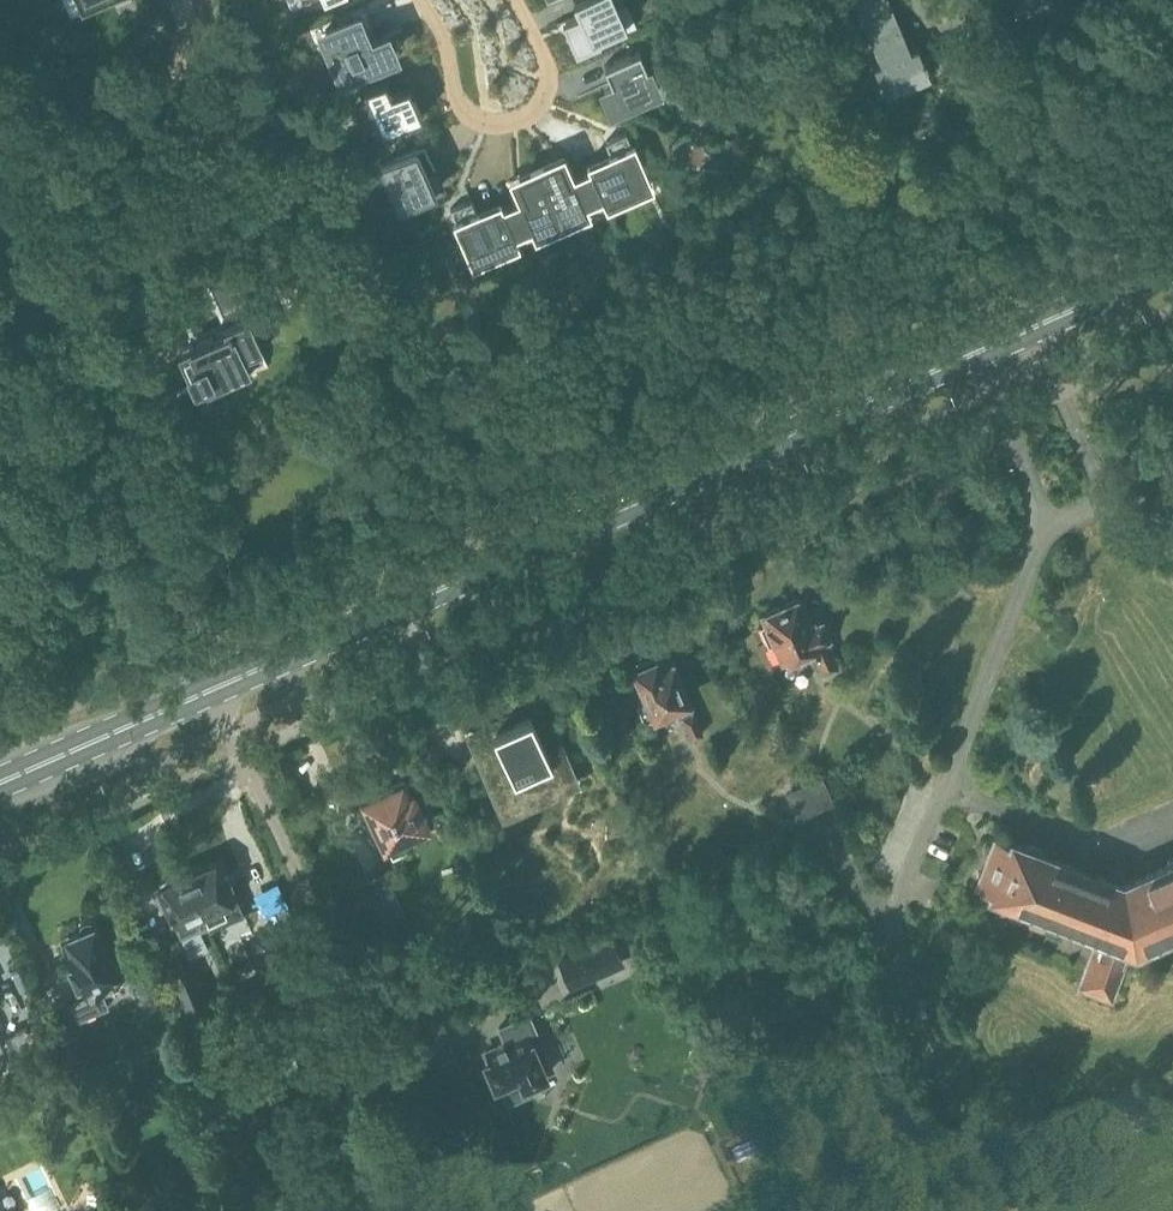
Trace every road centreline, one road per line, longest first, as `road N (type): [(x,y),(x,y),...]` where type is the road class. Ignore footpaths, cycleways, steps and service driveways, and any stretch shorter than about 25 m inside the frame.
road 1 (primary): [(0,787),(977,353)]
road 2 (unclassified): [(1049,525),(892,934),(1001,1185)]
road 3 (track): [(446,1210),(221,691)]
road 4 (residential): [(512,0),(551,69),(544,101),(516,119),(481,122),(457,106),(441,33),(422,0)]
road 5 (residential): [(1,209),(120,134),(150,101),(199,0)]
road 6 (unclassified): [(1110,500),(1035,327)]
road 7 (unclassified): [(1001,1185),(1172,1110)]
road 8 (unclassified): [(977,353),(1049,525)]
road 9 (primary): [(1035,327),(1172,268)]

